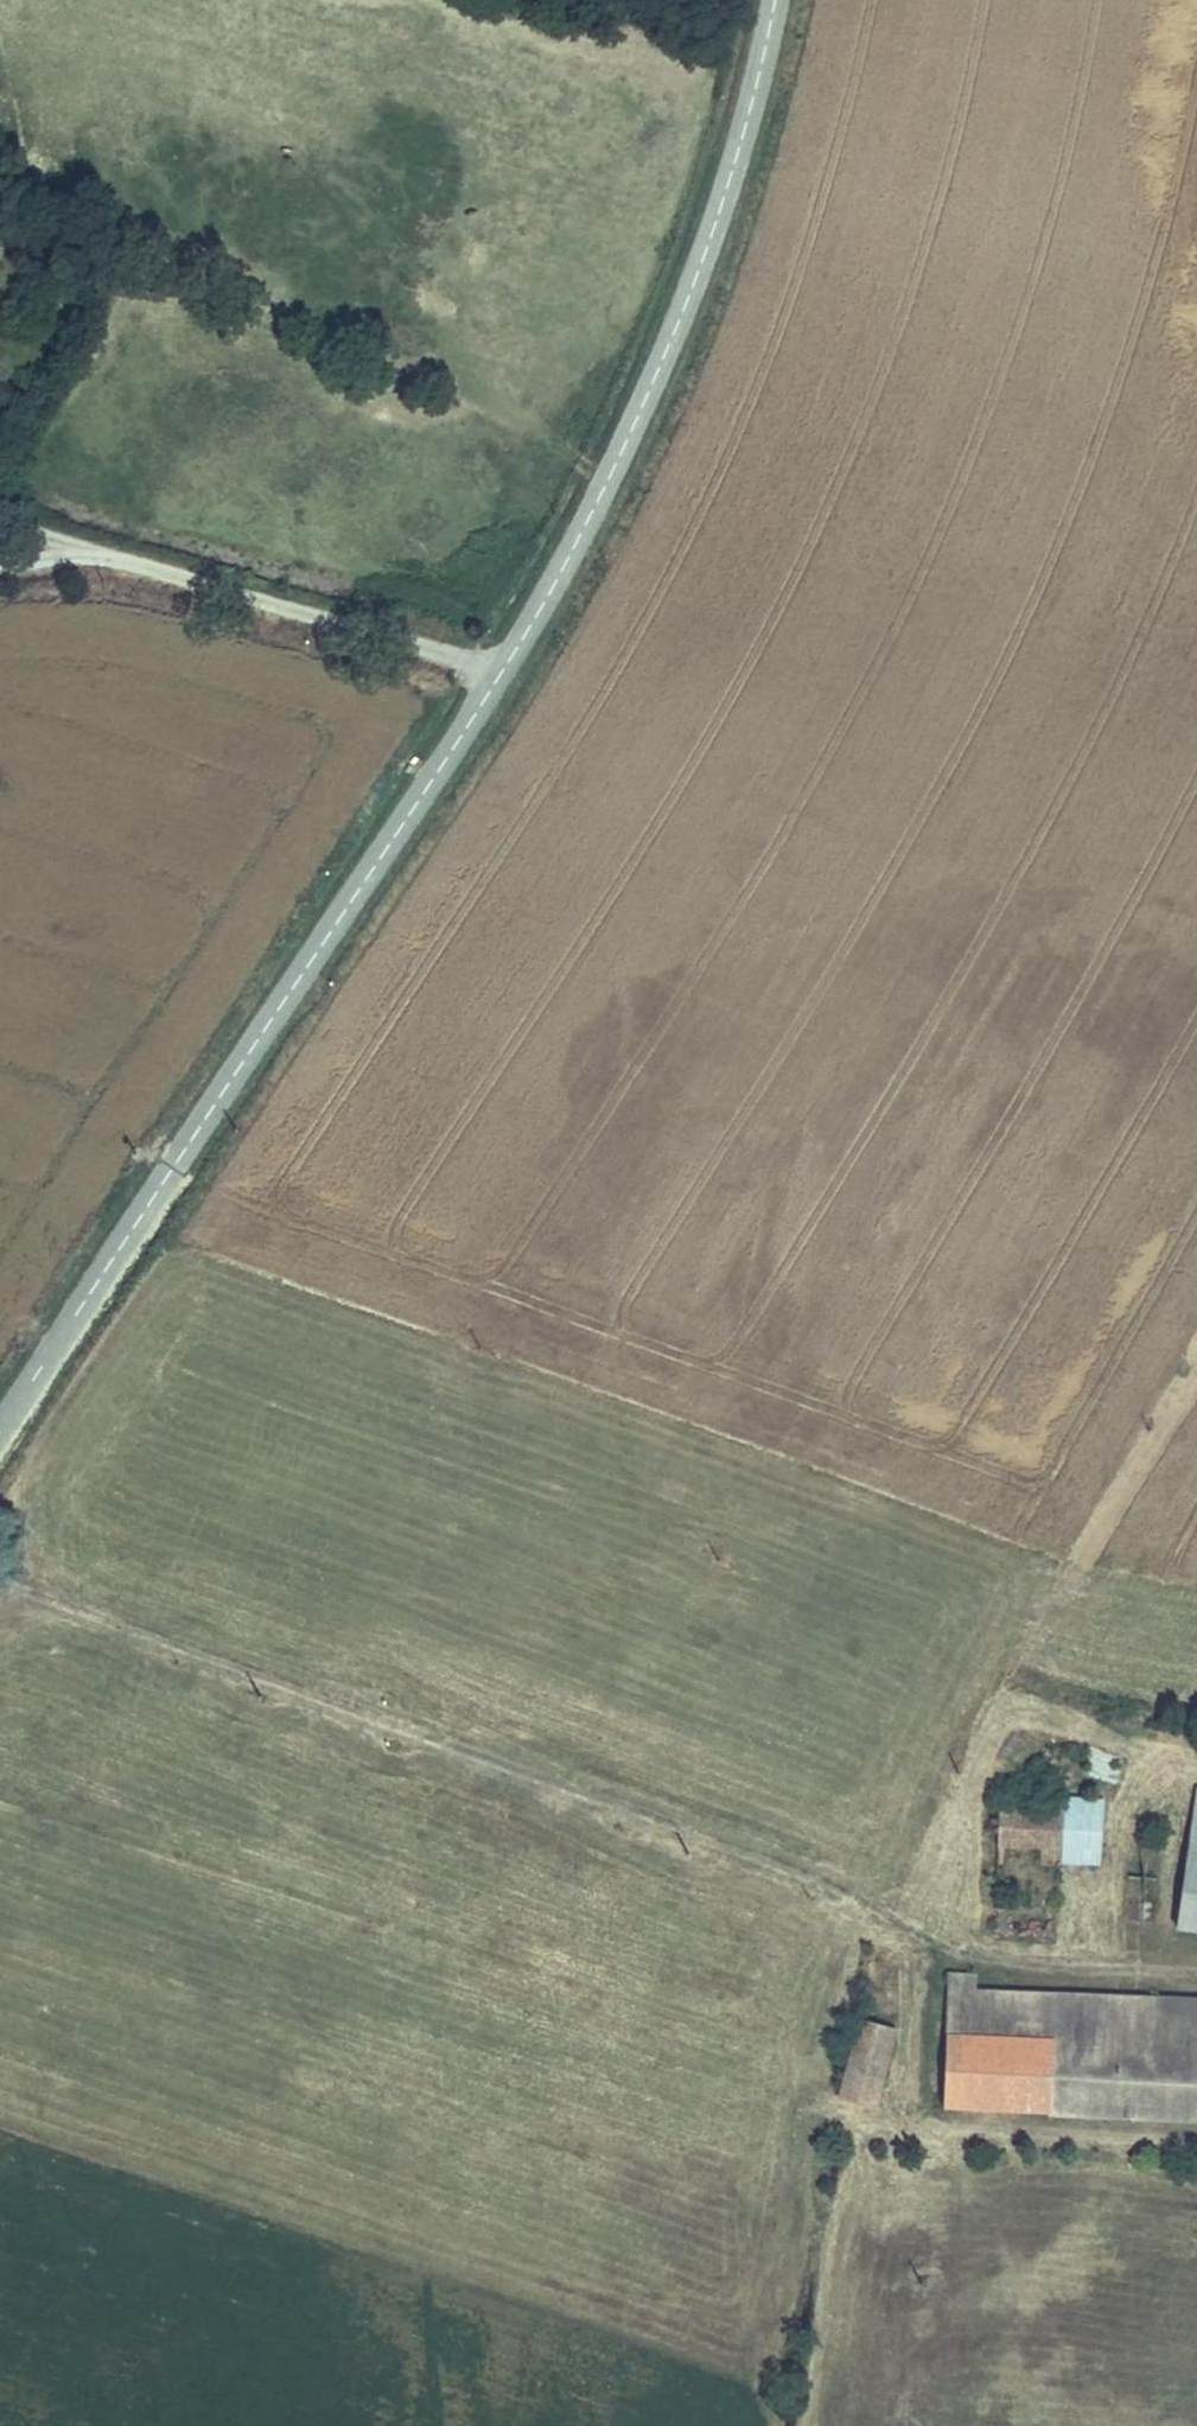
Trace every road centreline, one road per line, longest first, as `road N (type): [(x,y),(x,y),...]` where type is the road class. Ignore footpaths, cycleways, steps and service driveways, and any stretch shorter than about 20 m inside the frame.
road 1 (tertiary): [(0,1427),(494,678),(599,497),(716,224),(777,0)]

